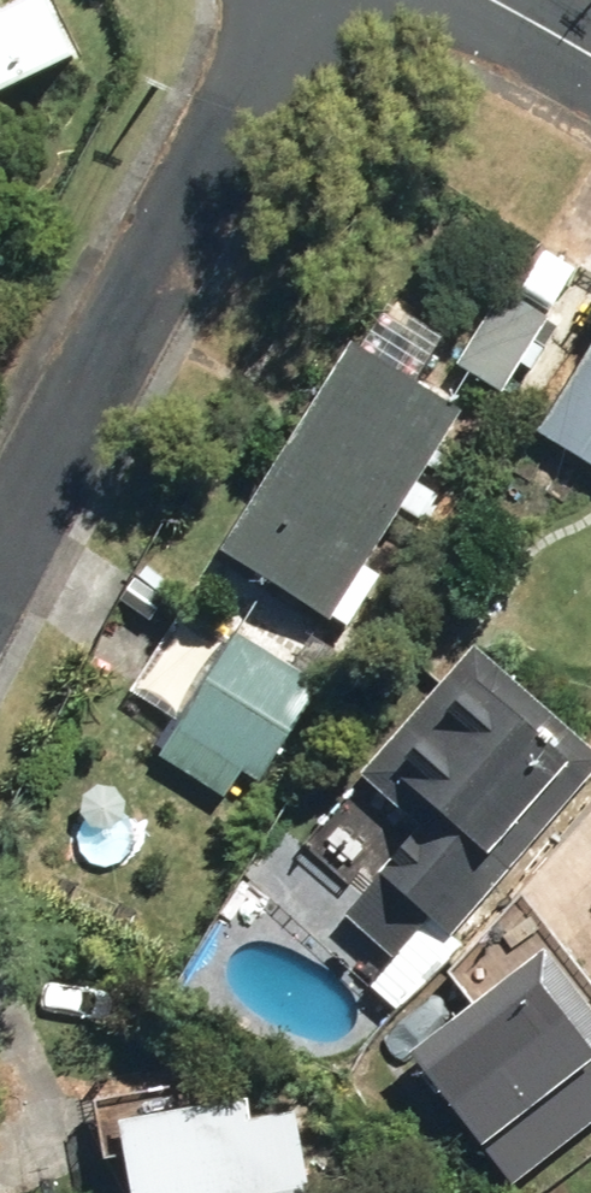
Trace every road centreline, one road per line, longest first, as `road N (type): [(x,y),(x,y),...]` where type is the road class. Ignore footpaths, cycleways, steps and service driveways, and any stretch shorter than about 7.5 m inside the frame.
road 1 (residential): [(0,557),(295,0)]

